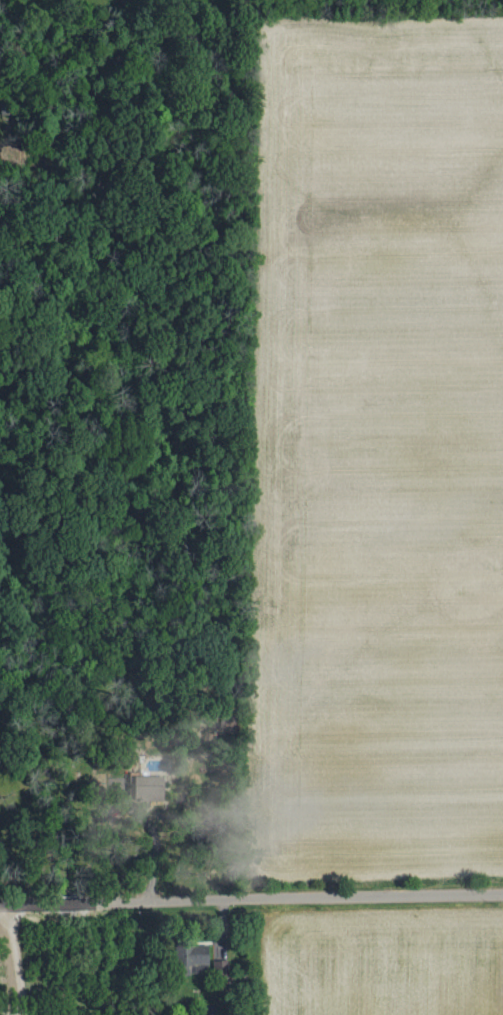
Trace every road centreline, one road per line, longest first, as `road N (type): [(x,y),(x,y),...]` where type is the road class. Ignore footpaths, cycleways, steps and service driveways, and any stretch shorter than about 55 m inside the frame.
road 1 (residential): [(502,892),(0,903)]

